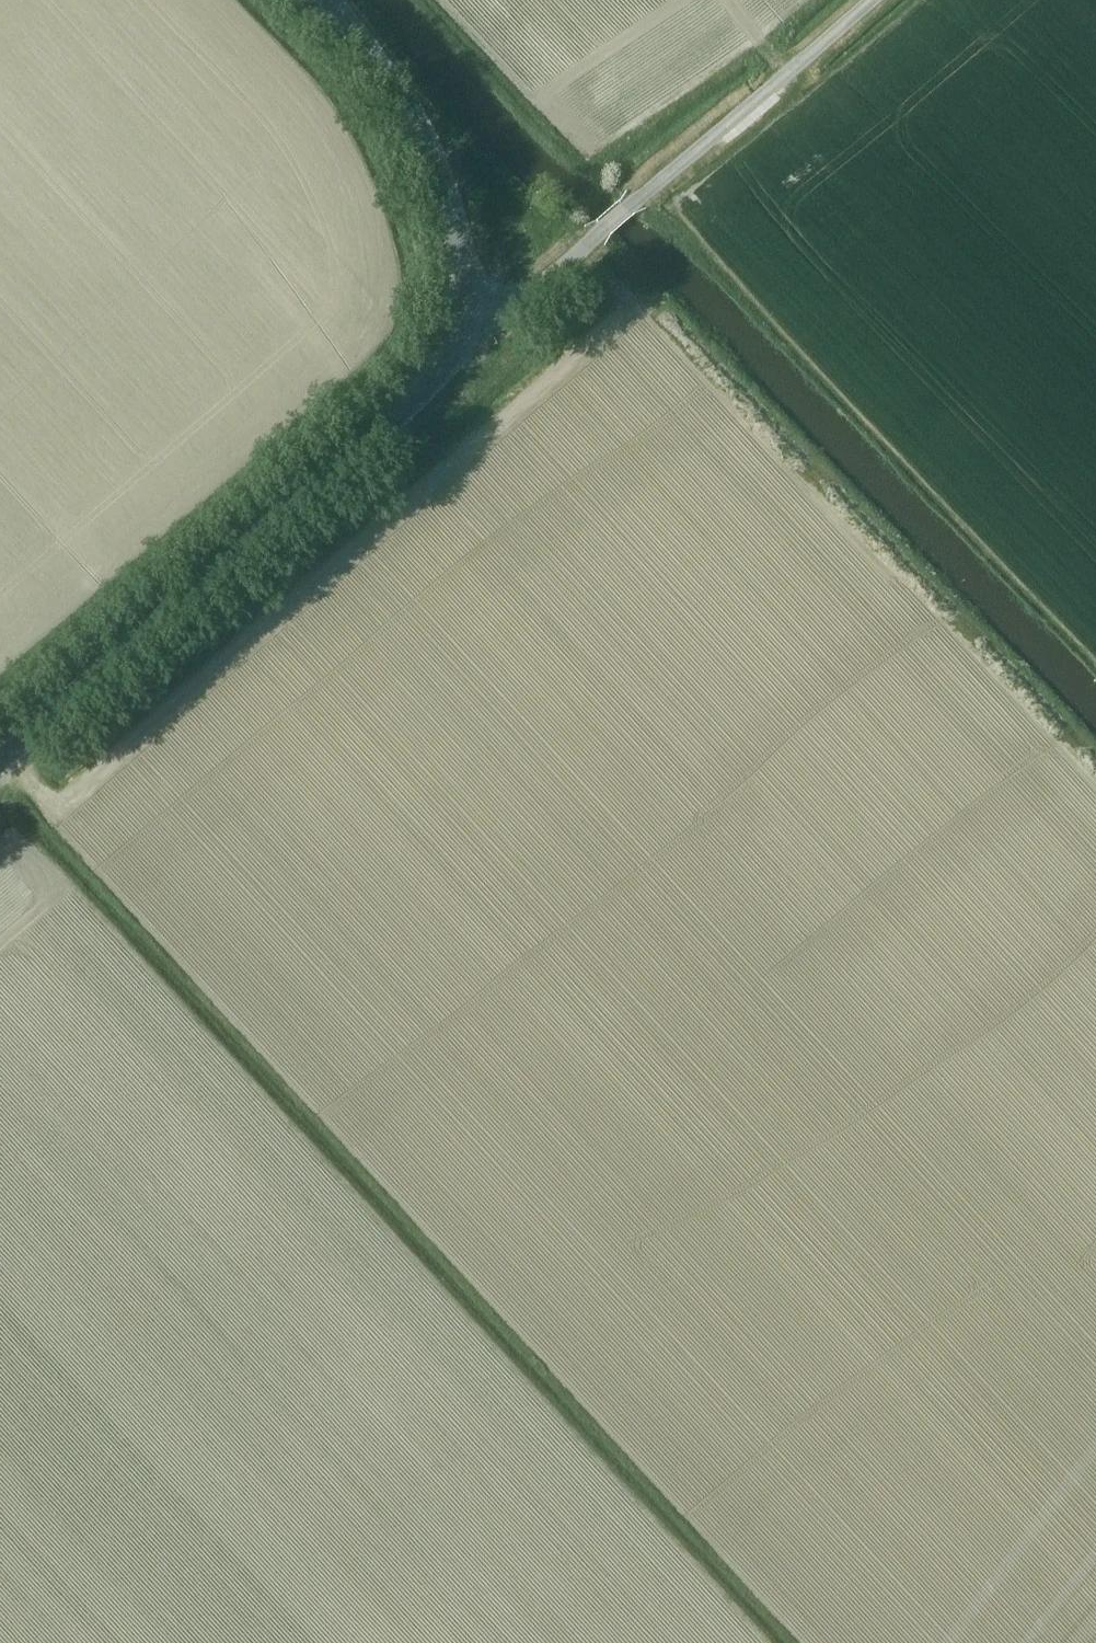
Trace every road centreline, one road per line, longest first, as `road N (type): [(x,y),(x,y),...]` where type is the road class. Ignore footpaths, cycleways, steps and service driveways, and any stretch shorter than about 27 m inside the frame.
road 1 (tertiary): [(0,760),(427,388),(450,355),(468,304)]
road 2 (tertiary): [(468,304),(459,229),(425,137),(333,0)]
road 3 (unclassified): [(875,0),(641,199)]
road 4 (unclassified): [(468,304),(524,300),(641,199)]

